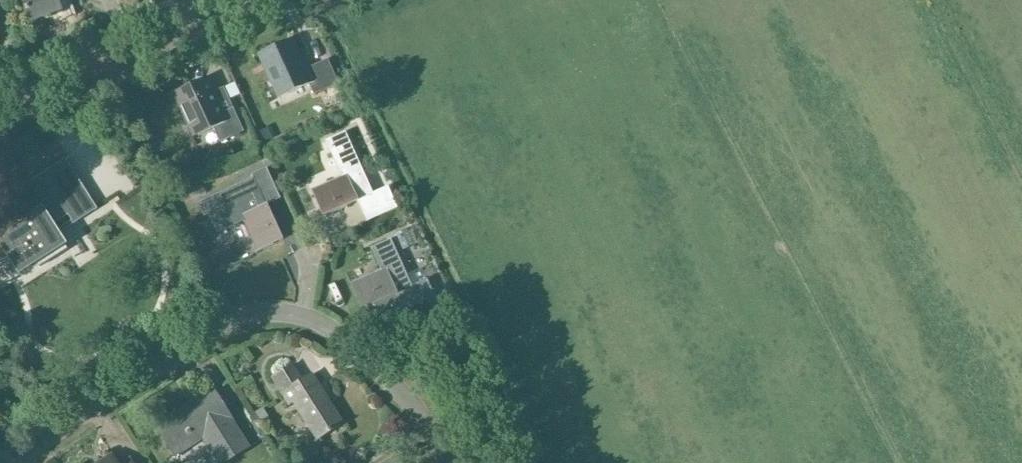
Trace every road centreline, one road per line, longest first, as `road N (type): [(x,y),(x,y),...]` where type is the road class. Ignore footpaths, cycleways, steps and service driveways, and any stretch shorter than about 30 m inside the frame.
road 1 (residential): [(9,462),(208,333),(275,314),(340,334),(416,409),(445,462)]
road 2 (unclassified): [(0,102),(272,0)]

